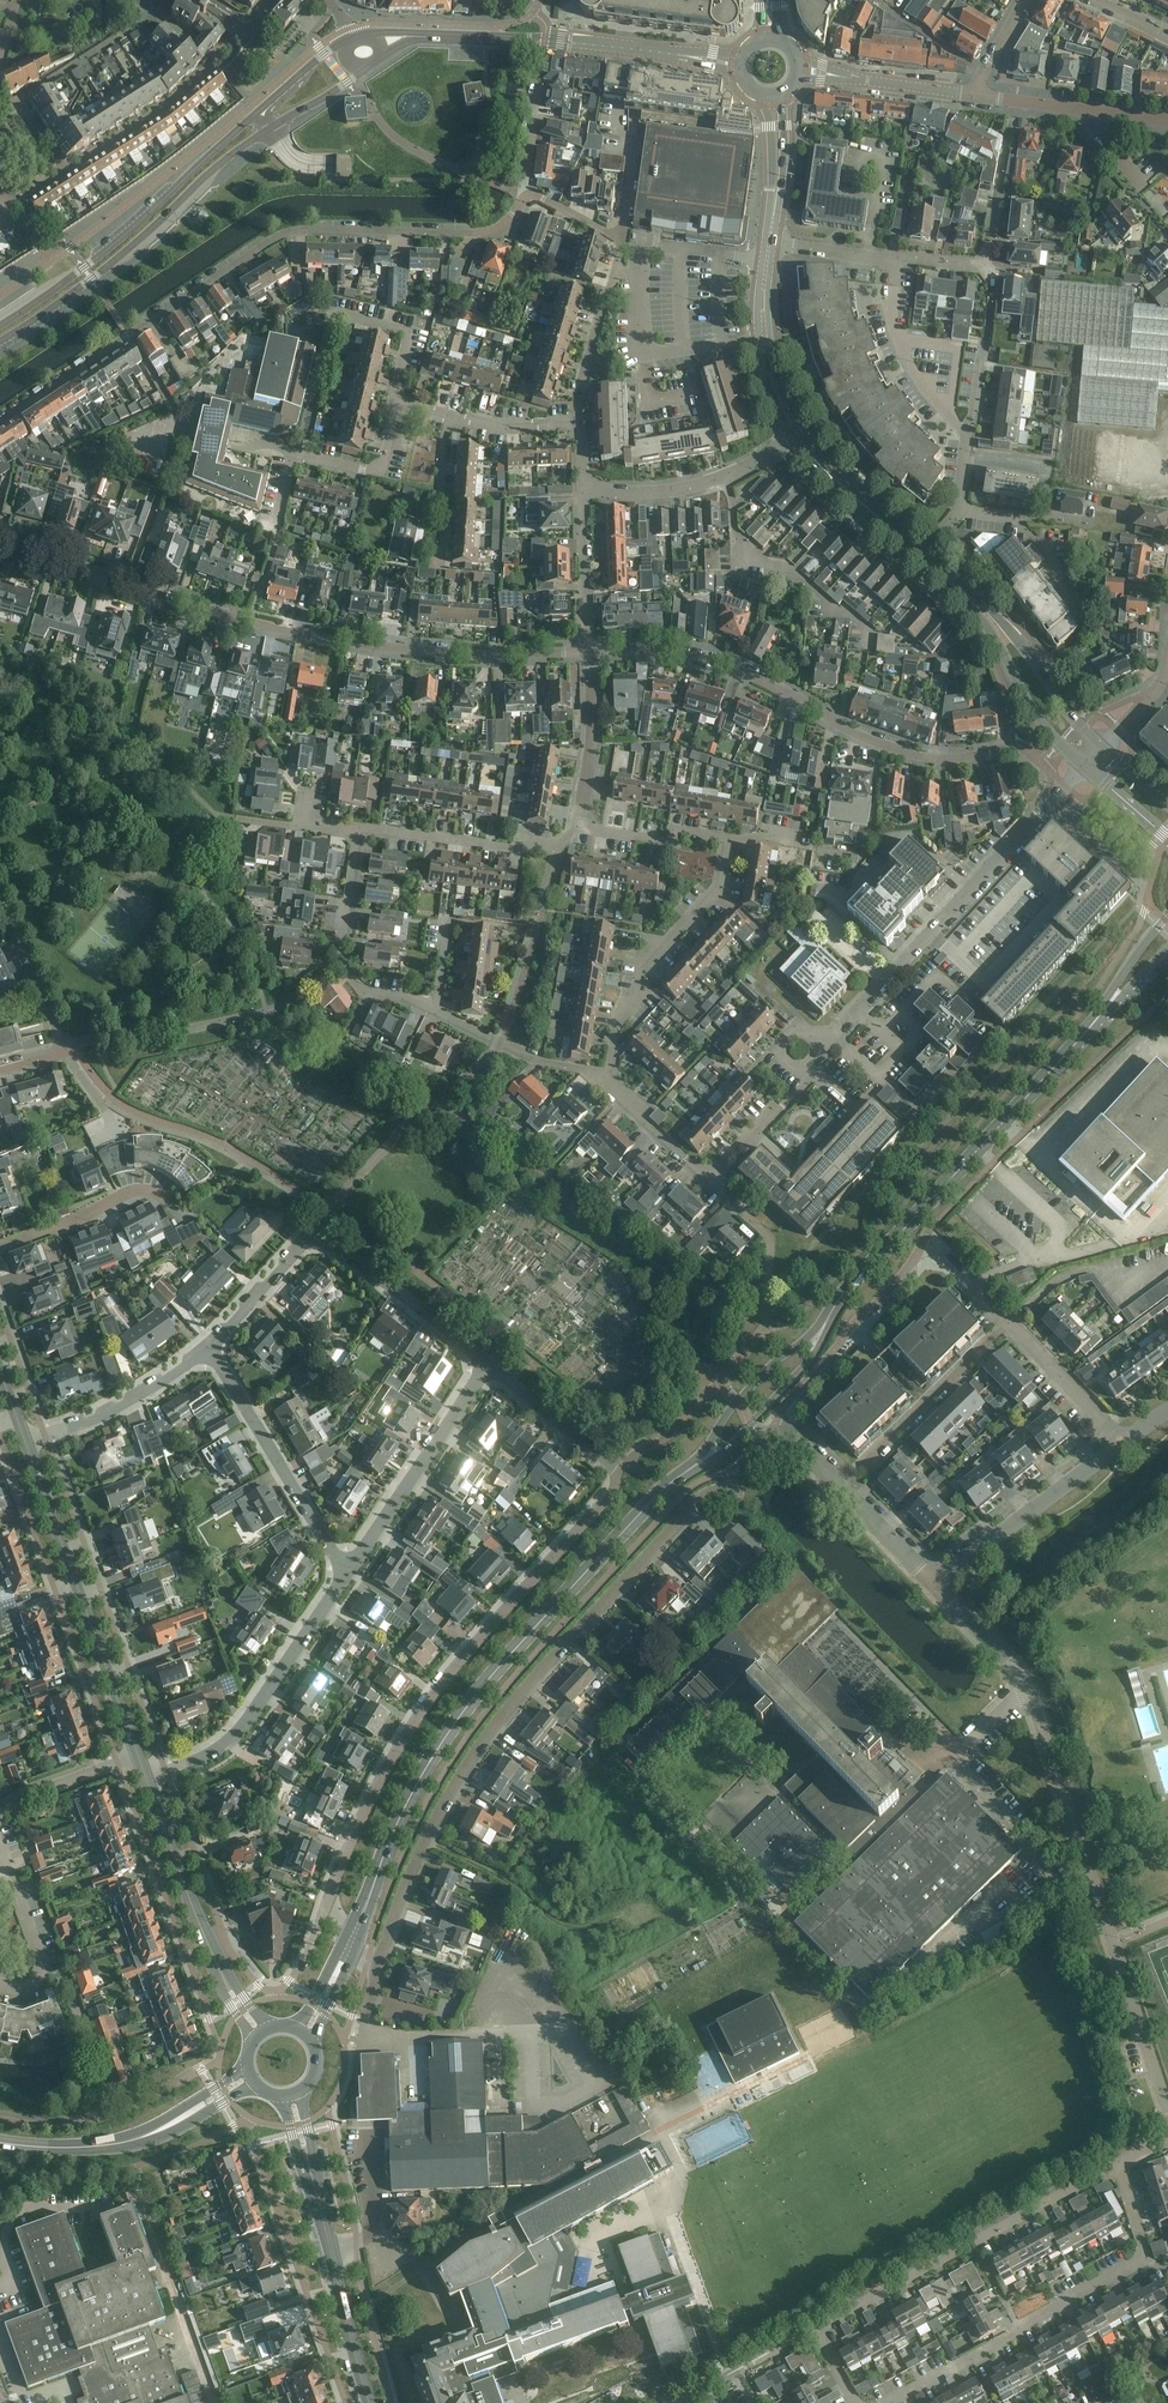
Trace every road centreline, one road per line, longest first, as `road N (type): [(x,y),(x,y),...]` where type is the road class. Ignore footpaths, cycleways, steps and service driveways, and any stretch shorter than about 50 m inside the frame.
road 1 (residential): [(328,1893),(380,1777),(427,1703),(615,1487),(616,1472),(488,1368)]
road 2 (unclassified): [(1167,2107),(1026,1686),(1010,1660),(933,1586)]
road 3 (residential): [(380,1959),(421,1848),(478,1750),(701,1498)]
road 4 (residential): [(1082,765),(821,1049),(815,1073),(709,1182)]
road 5 (secondary): [(368,1902),(443,1745),(668,1484)]
road 6 (residential): [(589,652),(503,655),(334,640),(251,623),(130,583)]
road 7 (residential): [(607,1079),(621,1005),(636,1005),(644,972),(722,892),(730,839),(676,830),(673,844),(579,826)]
road 8 (residential): [(127,337),(287,232),(496,230),(526,189)]
road 9 (residential): [(1015,744),(935,760),(853,733),(726,666),(666,653),(589,652)]
road 10 (residential): [(607,1079),(501,1047),(402,998),(365,993),(350,978),(342,934),(358,836)]
road 11 (secondary): [(837,1302),(1107,1005)]
road 12 (tertiary): [(0,340),(91,279),(271,128)]
road 13 (tertiary): [(257,113),(131,231),(0,326)]
road 14 (residential): [(14,203),(169,104),(268,0)]
road 15 (tertiary): [(137,1752),(26,1444)]
road 16 (residential): [(147,1781),(233,1736),(344,1578)]
road 17 (residential): [(130,583),(178,440),(175,415),(127,337)]
road 18 (residential): [(344,1578),(208,1348)]
road 19 (tertiary): [(918,558),(981,617),(1033,710),(1082,765)]
road 20 (tertiary): [(1099,745),(1004,624),(924,550)]
road 21 (residential): [(344,1578),(488,1368)]
road 22 (secondary): [(668,1484),(733,1444),(811,1359),(837,1302)]
road 23 (residential): [(1017,102),(984,266),(898,258)]
road 24 (secondary): [(837,1302),(668,1484)]
road 25 (residential): [(1021,2330),(1146,2256),(1119,2168)]
road 26 (unclassified): [(933,1586),(1121,1443)]
road 27 (residential): [(358,836),(366,830),(561,850),(579,826)]
road 28 (unclassified): [(370,2402),(311,2174)]
road 29 (residential): [(1008,1325),(839,1485)]
road 30 (residential): [(0,1070),(66,1052),(0,902)]
road 31 (residential): [(871,636),(749,553),(735,537),(729,478)]
road 32 (residential): [(488,1368),(309,1234)]
road 33 (residential): [(780,1417),(927,1251)]
road 34 (residential): [(26,1444),(92,1420),(208,1348)]
road 35 (tertiary): [(764,243),(757,339),(794,438)]
road 36 (residential): [(968,434),(921,385),(897,337),(898,258)]
road 37 (residential): [(580,427),(584,374),(622,237)]
road 38 (tertiary): [(689,56),(496,37)]
road 39 (tertiary): [(804,431),(770,338),(773,244)]
road 40 (tertiary): [(215,1961),(147,1781)]
road 41 (residential): [(166,1201),(127,1192),(86,1217),(0,1249)]
road 42 (residential): [(579,826),(592,735),(589,652)]
road 43 (tertiary): [(794,438),(918,558)]
road 44 (residential): [(815,2328),(968,2249)]
road 45 (secondary): [(169,2125),(97,2146),(0,2143)]
road 46 (residential): [(968,2249),(1119,2168)]
road 47 (tertiary): [(924,550),(842,480),(804,431)]
road 48 (residential): [(9,1867),(48,1978),(22,1988),(0,1983)]
road 49 (unclassified): [(1121,1443),(1008,1325)]
road 50 (residential): [(295,453),(383,469),(398,401)]
road 51 (residential): [(589,652),(582,496)]
road 52 (residential): [(0,423),(127,337)]
road 53 (residential): [(208,1348),(309,1234)]
road 54 (residential): [(582,496),(665,493),(729,478)]
road 55 (tertiary): [(773,244),(783,96)]
road 56 (residential): [(398,401),(409,333),(332,314)]
road 57 (residential): [(0,1806),(137,1752)]
road 58 (tertiary): [(762,98),(771,140),(764,243)]
road 59 (residential): [(709,1182),(607,1079)]
road 60 (residential): [(1021,2330),(896,2402)]
road 61 (residential): [(443,563),(449,419)]
road 62 (residential): [(978,95),(841,76)]
road 63 (unclassified): [(933,1586),(839,1485)]
road 64 (residential): [(130,583),(0,546)]
road 65 (residential): [(526,189),(542,55)]
road 66 (residential): [(580,427),(507,431),(449,419)]
road 67 (residential): [(924,550),(958,510),(968,434)]
road 68 (residential): [(898,258),(773,244)]

